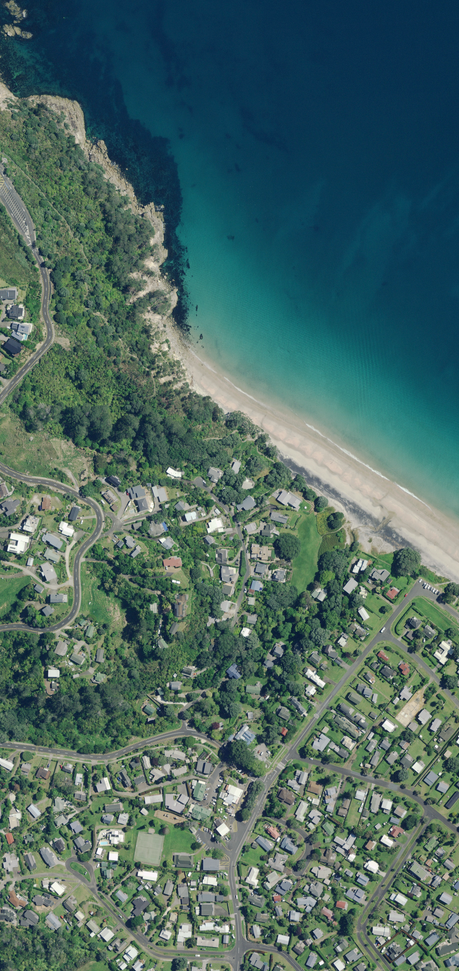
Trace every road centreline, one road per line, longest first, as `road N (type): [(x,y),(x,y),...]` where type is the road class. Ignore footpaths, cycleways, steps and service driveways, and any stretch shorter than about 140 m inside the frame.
road 1 (tertiary): [(0,628),(48,630),(69,618),(77,559),(100,522),(80,496),(0,467)]
road 2 (residential): [(188,733),(184,711),(212,681),(247,572),(236,521),(200,482)]
road 3 (residential): [(233,957),(155,954),(68,862),(85,865),(93,882)]
road 4 (tertiary): [(188,733),(105,757),(0,744)]
road 5 (residential): [(383,970),(358,924),(429,808)]
road 6 (residential): [(435,813),(365,924),(391,970)]
road 7 (residential): [(93,882),(157,948),(233,957)]
road 8 (tertiary): [(0,398),(49,338),(45,278),(34,250)]
road 9 (secondary): [(290,753),(383,631)]
road 10 (residential): [(290,753),(403,790),(429,808)]
road 11 (secondary): [(239,944),(231,870),(256,810)]

